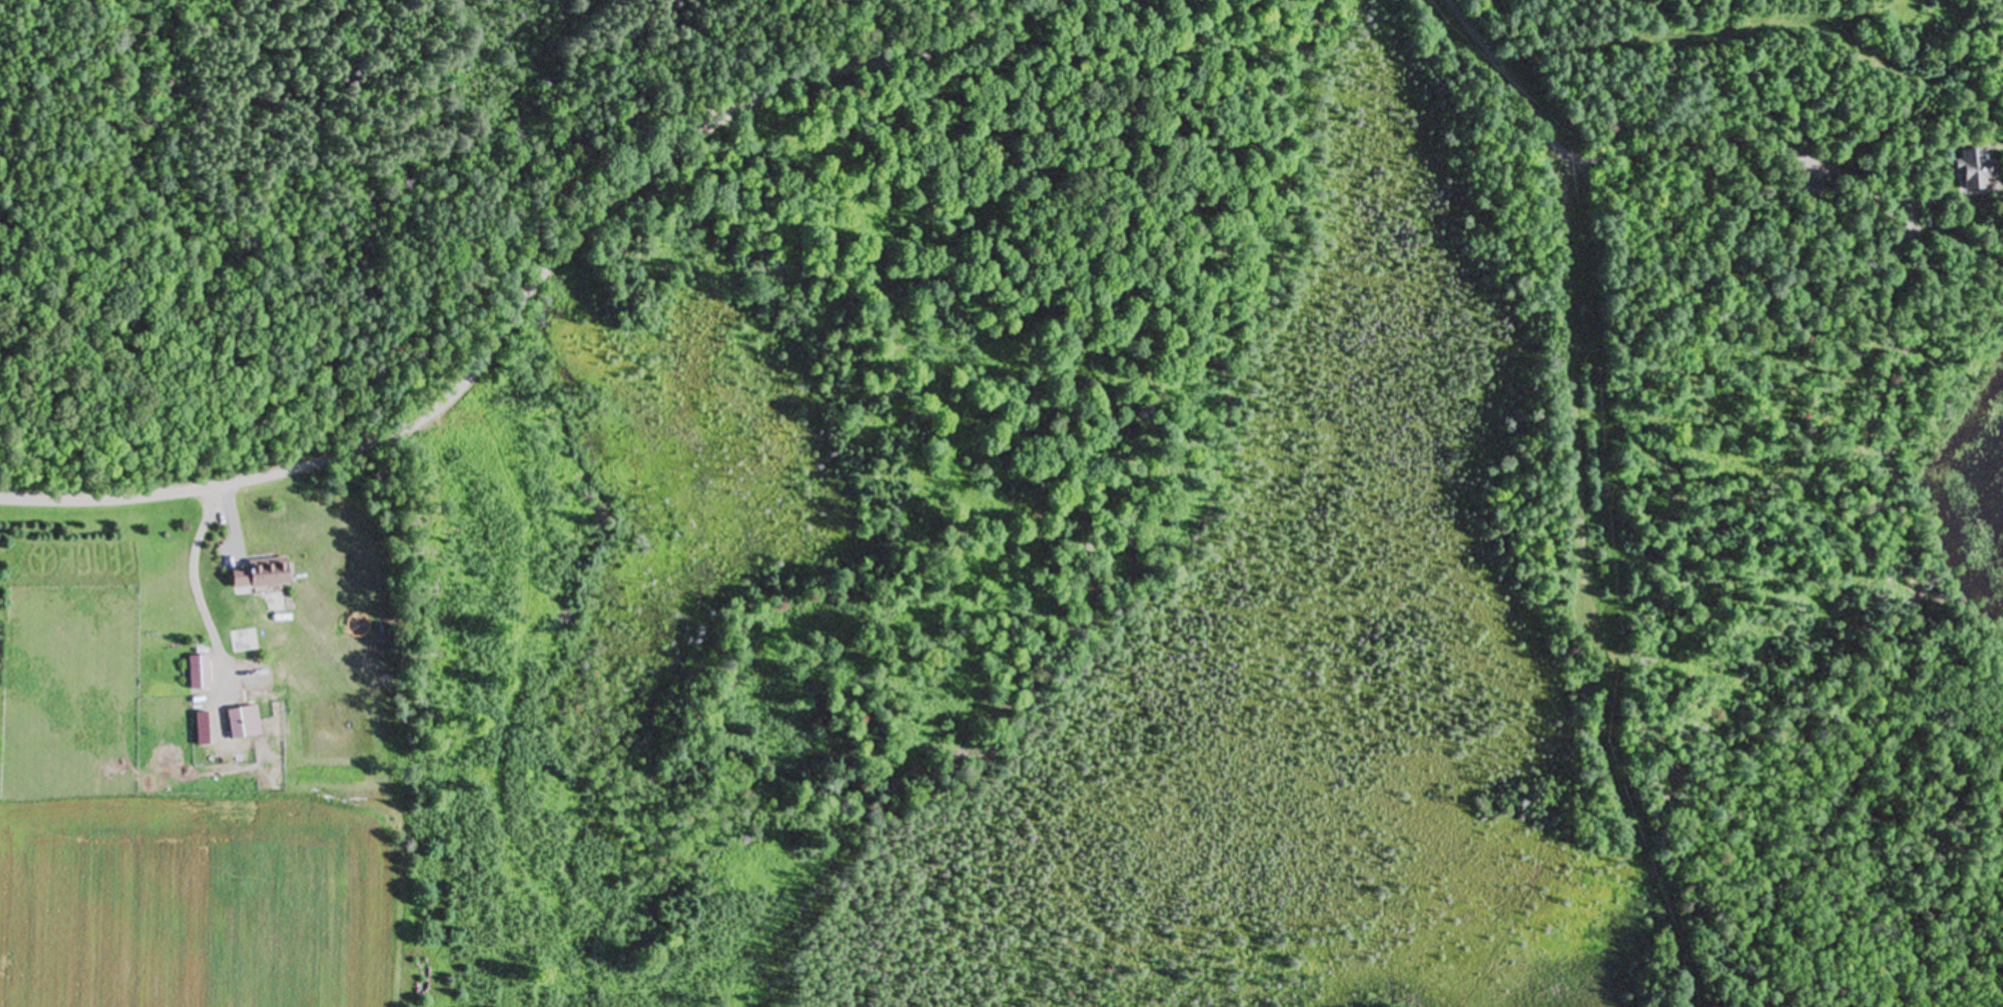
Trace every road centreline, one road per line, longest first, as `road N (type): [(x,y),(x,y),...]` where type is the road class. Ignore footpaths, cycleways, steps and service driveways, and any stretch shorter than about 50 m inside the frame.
road 1 (residential): [(0,495),(183,492),(302,467),(401,432),(461,389),(573,239),(747,102),(816,76),(928,56),(1060,0)]
road 2 (residential): [(1452,0),(1532,104),(1551,142),(1601,702),(1638,812)]

